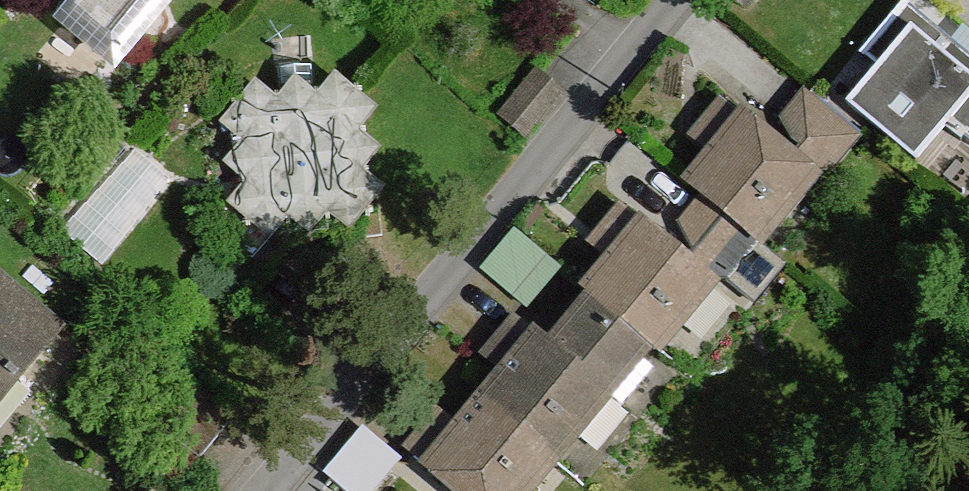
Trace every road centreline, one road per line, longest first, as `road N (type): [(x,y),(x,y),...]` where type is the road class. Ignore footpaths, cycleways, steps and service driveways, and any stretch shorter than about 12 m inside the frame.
road 1 (residential): [(665,0),(259,490)]

